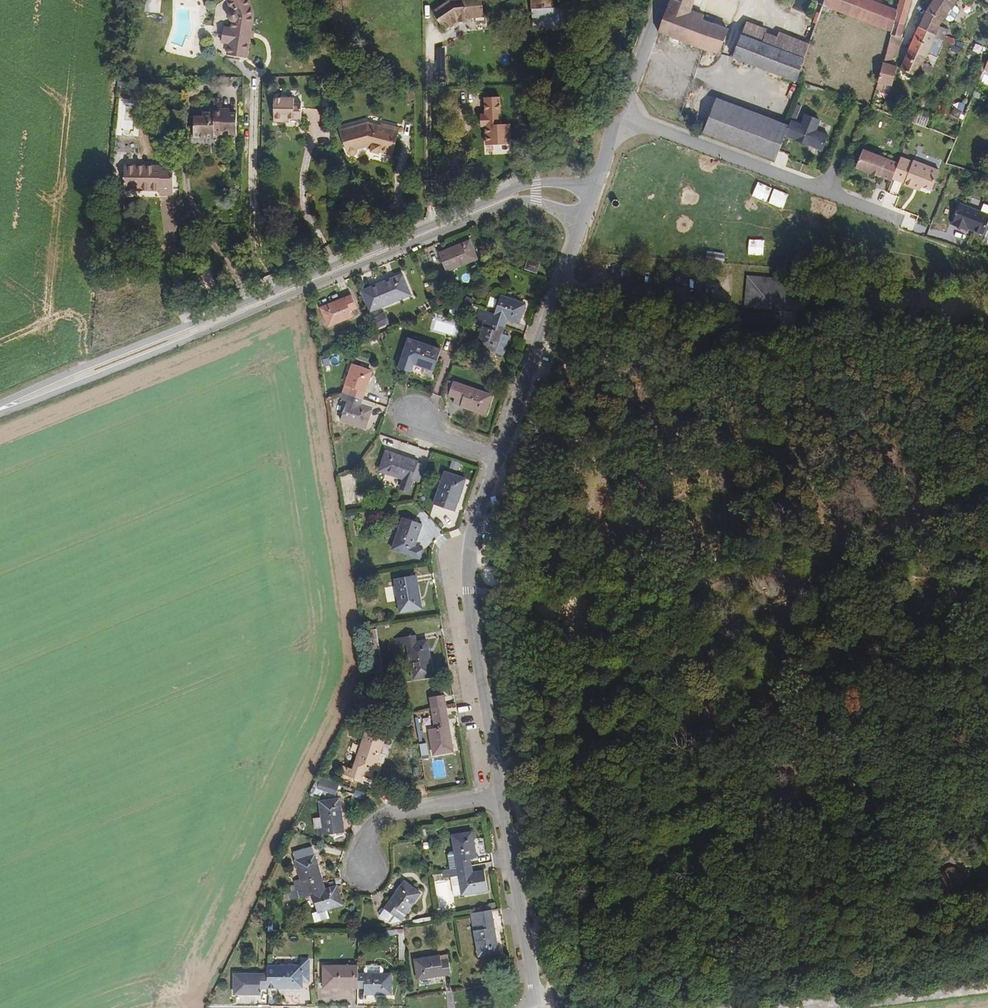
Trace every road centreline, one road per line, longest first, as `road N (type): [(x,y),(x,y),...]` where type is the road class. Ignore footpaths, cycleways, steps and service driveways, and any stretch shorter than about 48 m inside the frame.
road 1 (secondary): [(0,411),(516,195),(555,193),(588,204)]
road 2 (tertiary): [(493,462),(471,533),(472,570),(505,798)]
road 3 (residential): [(907,223),(617,115)]
road 4 (unclassified): [(764,314),(601,299),(570,294),(560,279)]
road 5 (tertiary): [(505,798),(539,1007)]
road 6 (unclassified): [(787,1007),(987,989)]
road 7 (tertiary): [(560,279),(493,462)]
road 8 (residential): [(505,798),(381,814),(364,842),(369,868)]
road 9 (secondary): [(662,0),(617,115)]

